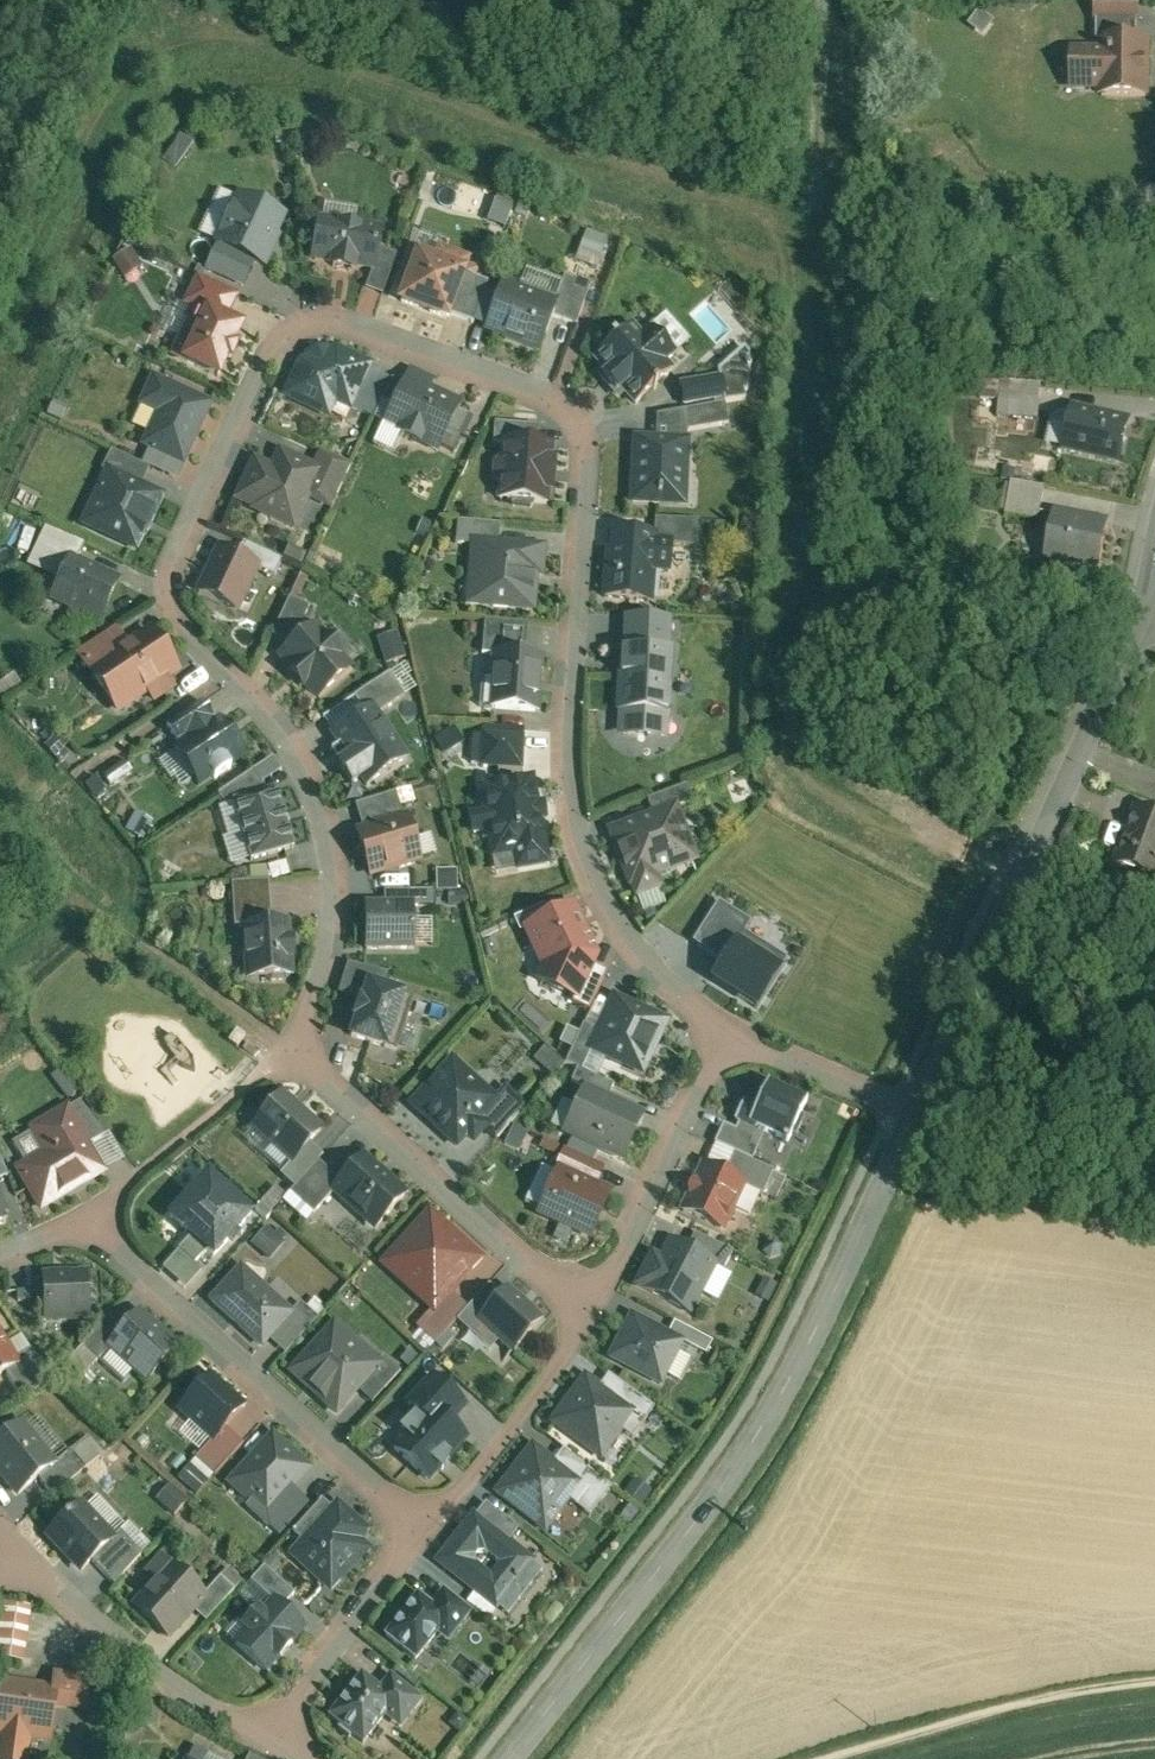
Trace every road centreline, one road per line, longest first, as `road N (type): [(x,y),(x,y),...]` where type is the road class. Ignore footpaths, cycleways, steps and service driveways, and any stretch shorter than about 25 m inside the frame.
road 1 (residential): [(728,1032),(661,981),(629,942),(598,887),(573,816),(561,748),(559,652),(576,481),(569,416),(548,399),(332,319),(310,318),(273,343),(168,590),(183,632),(270,718),(305,767),(327,890),(313,999),(298,1046)]
road 2 (tertiary): [(913,1113),(808,1334),(711,1498),(505,1758)]
road 3 (tertiary): [(1138,618),(1017,862),(913,1113)]
road 4 (residential): [(425,1533),(83,1220)]
road 5 (residential): [(589,1318),(298,1046)]
road 6 (residential): [(728,1032),(589,1318)]
road 7 (residential): [(265,1741),(156,1675),(13,1567)]
road 8 (residential): [(298,1046),(83,1220)]
road 9 (residential): [(589,1318),(425,1533)]
road 10 (residential): [(425,1533),(265,1741)]
road 11 (residential): [(913,1113),(728,1032)]

